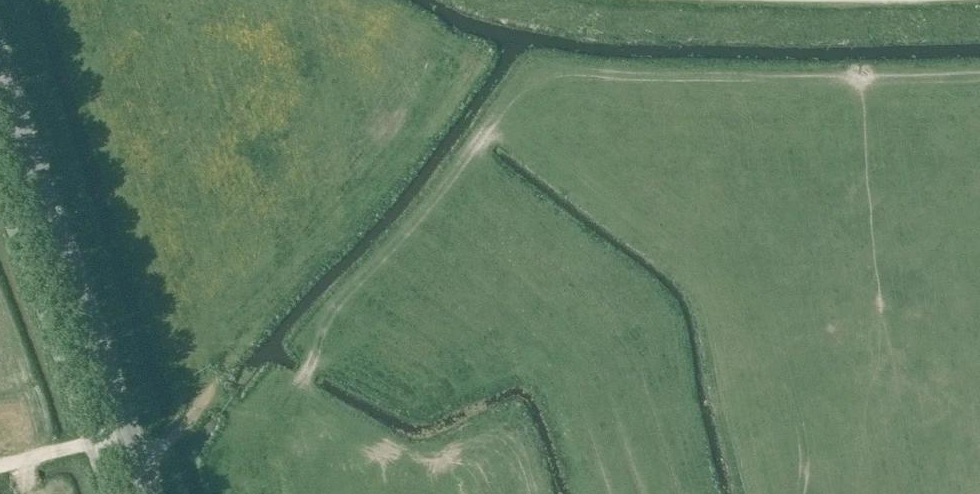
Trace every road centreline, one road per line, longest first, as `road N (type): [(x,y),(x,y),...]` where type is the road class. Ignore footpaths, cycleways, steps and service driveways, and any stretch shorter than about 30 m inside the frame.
road 1 (tertiary): [(150,493),(0,65)]
road 2 (track): [(132,444),(0,464)]

